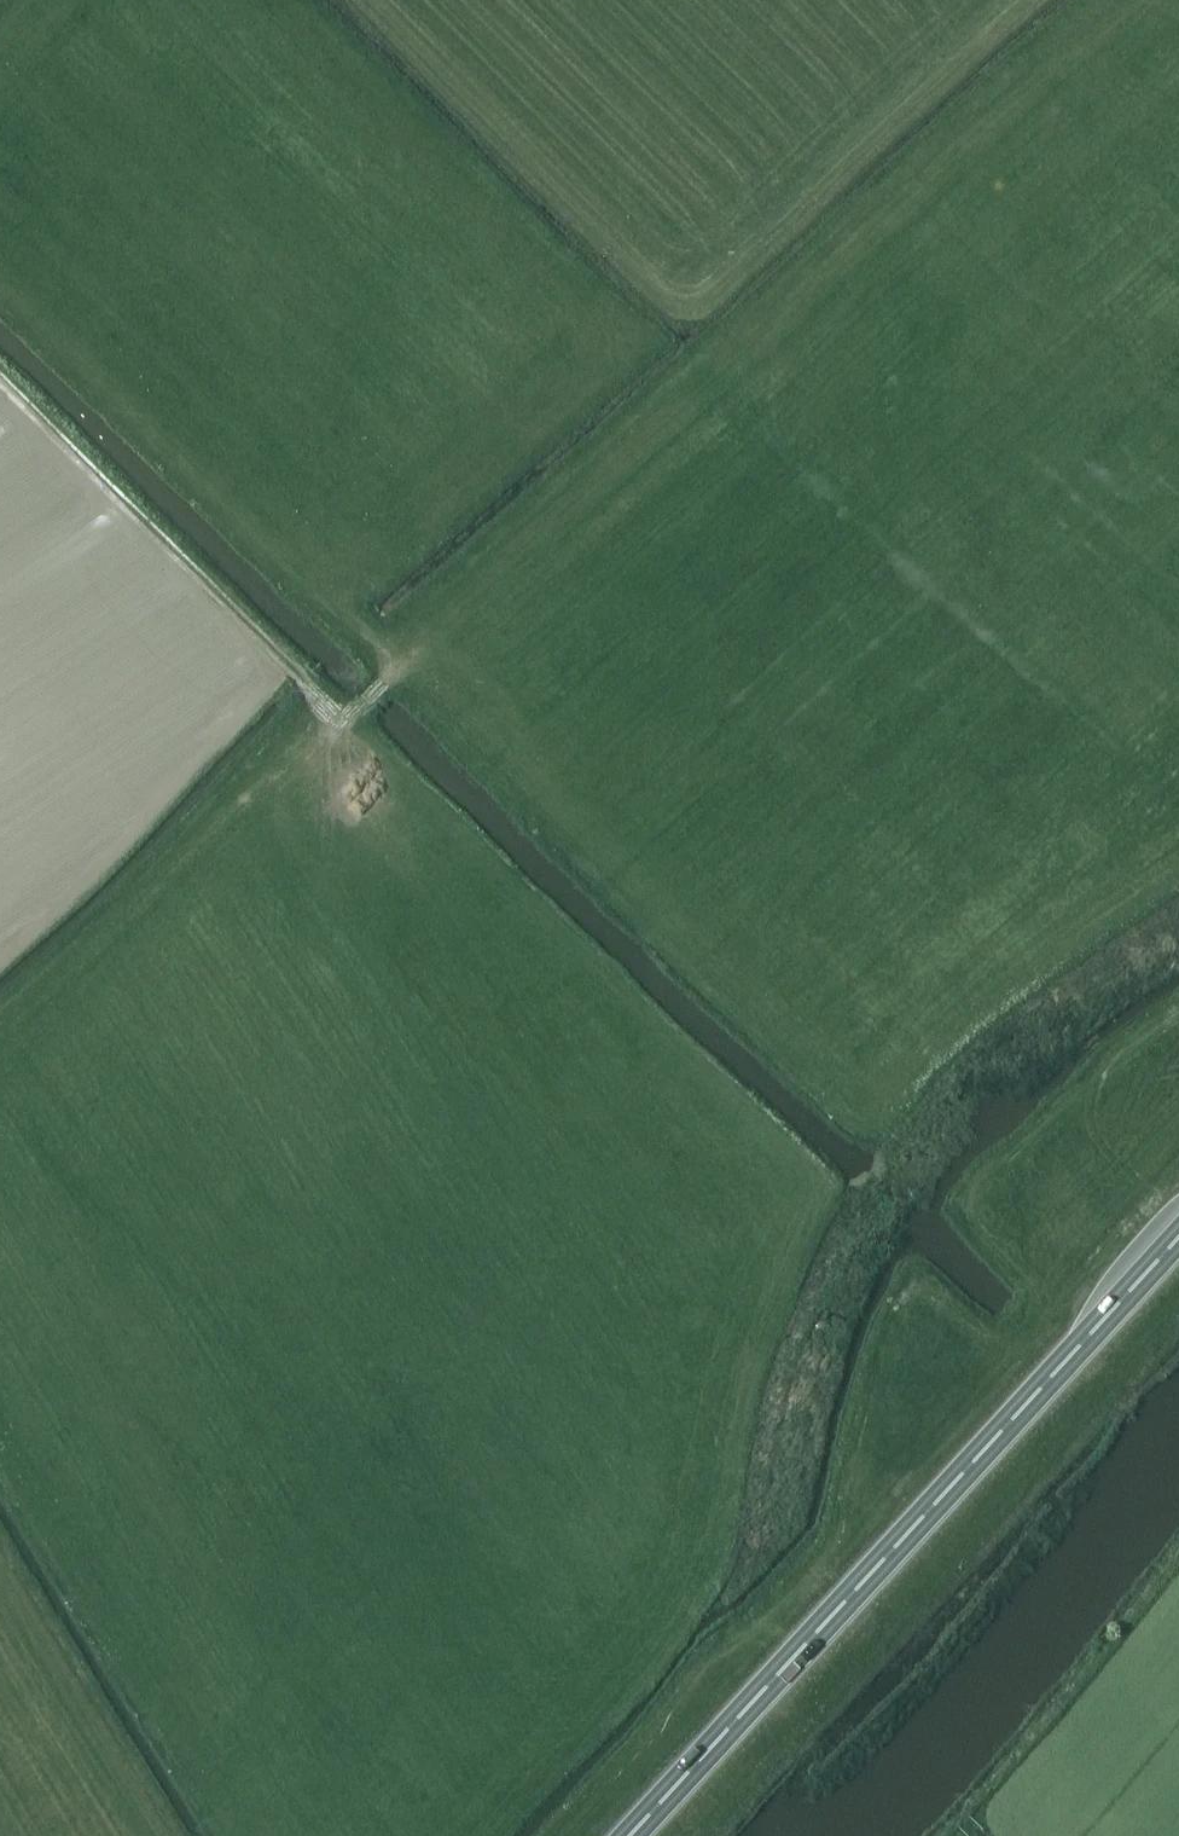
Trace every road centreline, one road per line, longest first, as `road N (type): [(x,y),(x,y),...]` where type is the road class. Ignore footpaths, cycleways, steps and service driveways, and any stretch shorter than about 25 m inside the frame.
road 1 (trunk): [(632,1835),(1178,1237)]

